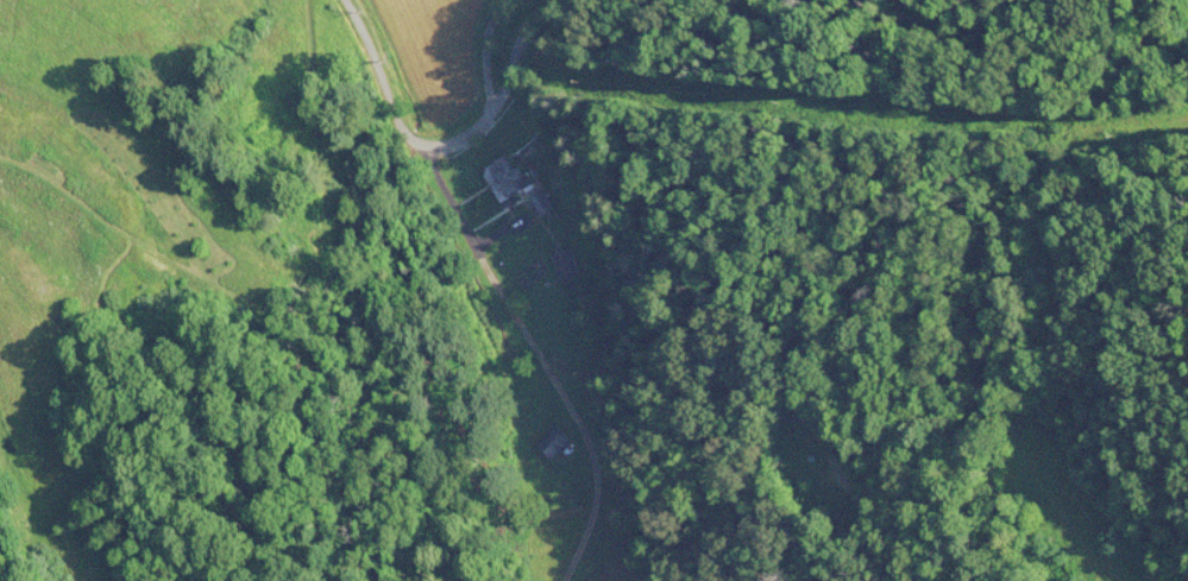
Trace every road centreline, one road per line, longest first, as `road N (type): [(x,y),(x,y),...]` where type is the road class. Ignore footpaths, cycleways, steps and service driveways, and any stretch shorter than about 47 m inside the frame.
road 1 (residential): [(562,573),(595,497),(584,441),(421,179),(417,143)]
road 2 (residential): [(601,0),(522,30),(486,115),(448,141),(417,143)]
road 3 (residential): [(417,143),(389,125),(340,0)]

